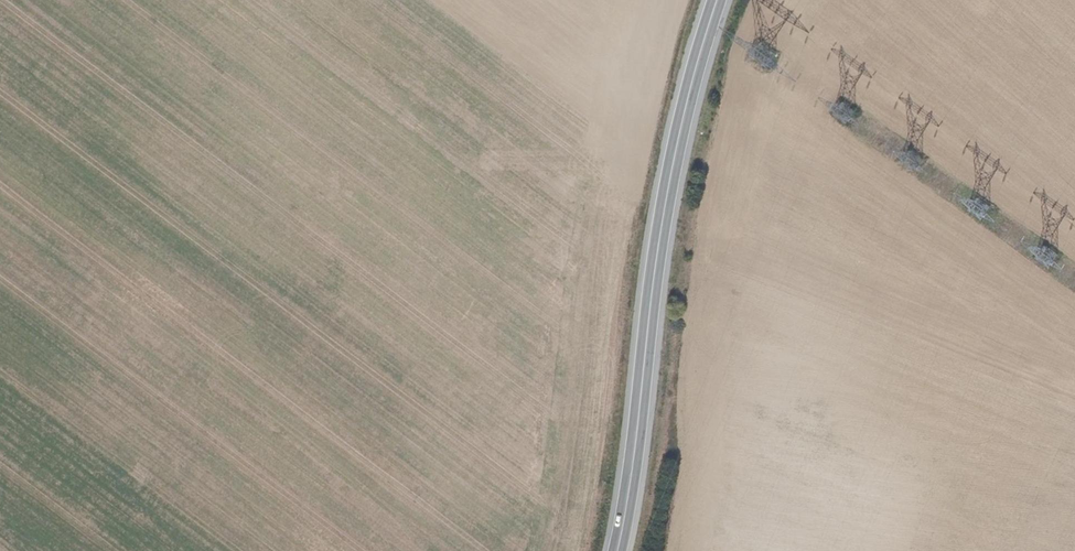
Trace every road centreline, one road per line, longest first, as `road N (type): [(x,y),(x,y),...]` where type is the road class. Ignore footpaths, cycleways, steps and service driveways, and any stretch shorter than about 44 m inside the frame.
road 1 (secondary): [(717,0),(671,179),(618,550)]

